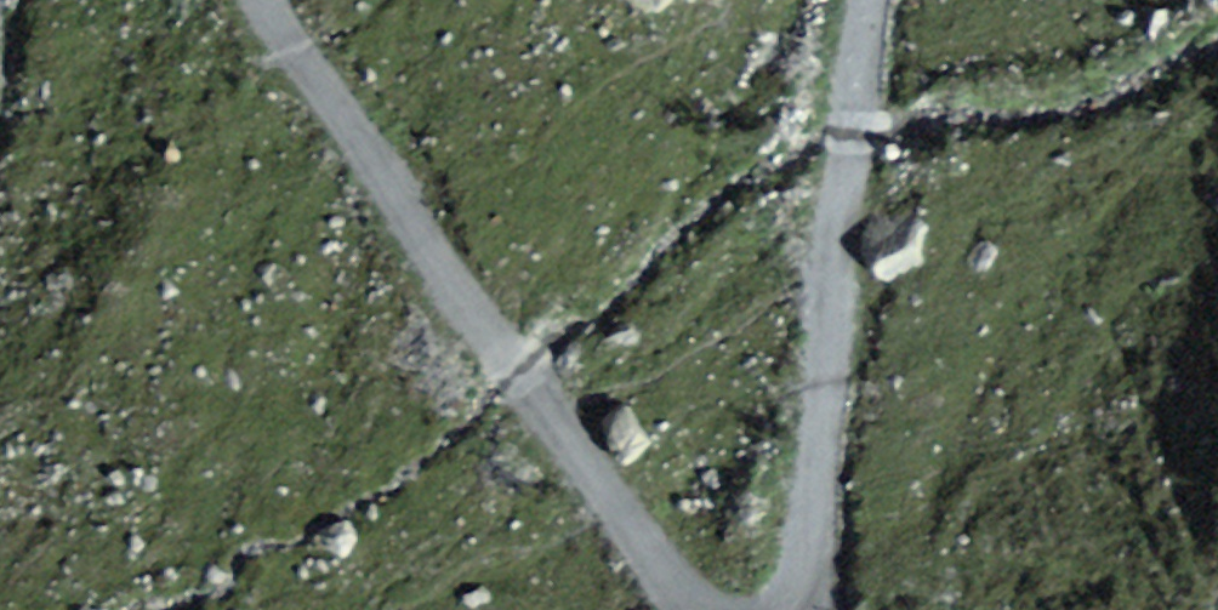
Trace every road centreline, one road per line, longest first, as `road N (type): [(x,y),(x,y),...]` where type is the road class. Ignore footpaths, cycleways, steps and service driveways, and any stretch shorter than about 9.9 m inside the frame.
road 1 (track): [(713,609),(693,594),(515,343),(288,0)]
road 2 (track): [(865,0),(803,591),(787,609)]

